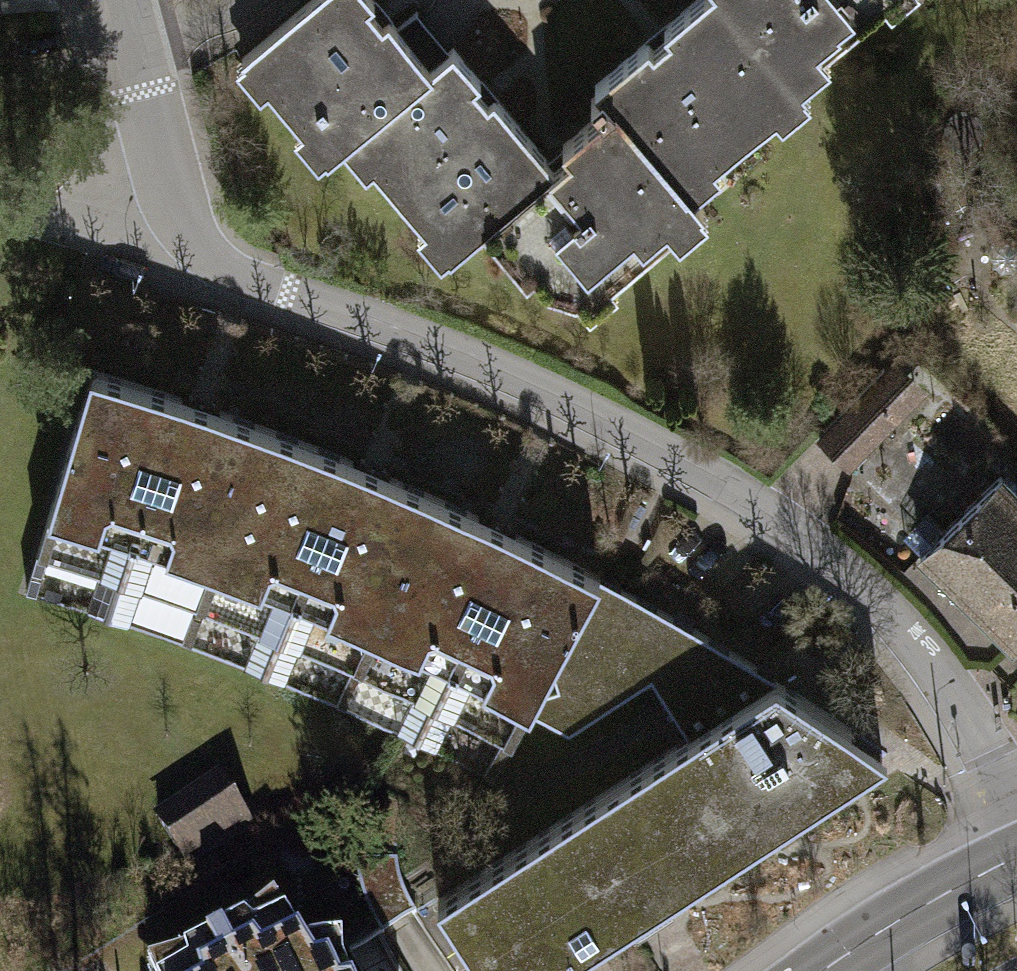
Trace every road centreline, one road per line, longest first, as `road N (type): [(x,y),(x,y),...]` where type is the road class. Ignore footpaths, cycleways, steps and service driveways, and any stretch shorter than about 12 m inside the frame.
road 1 (residential): [(1016,792),(870,594),(756,504),(450,351),(213,263),(183,235),(166,191),(120,0)]
road 2 (secondary): [(815,970),(928,900),(1016,855)]

